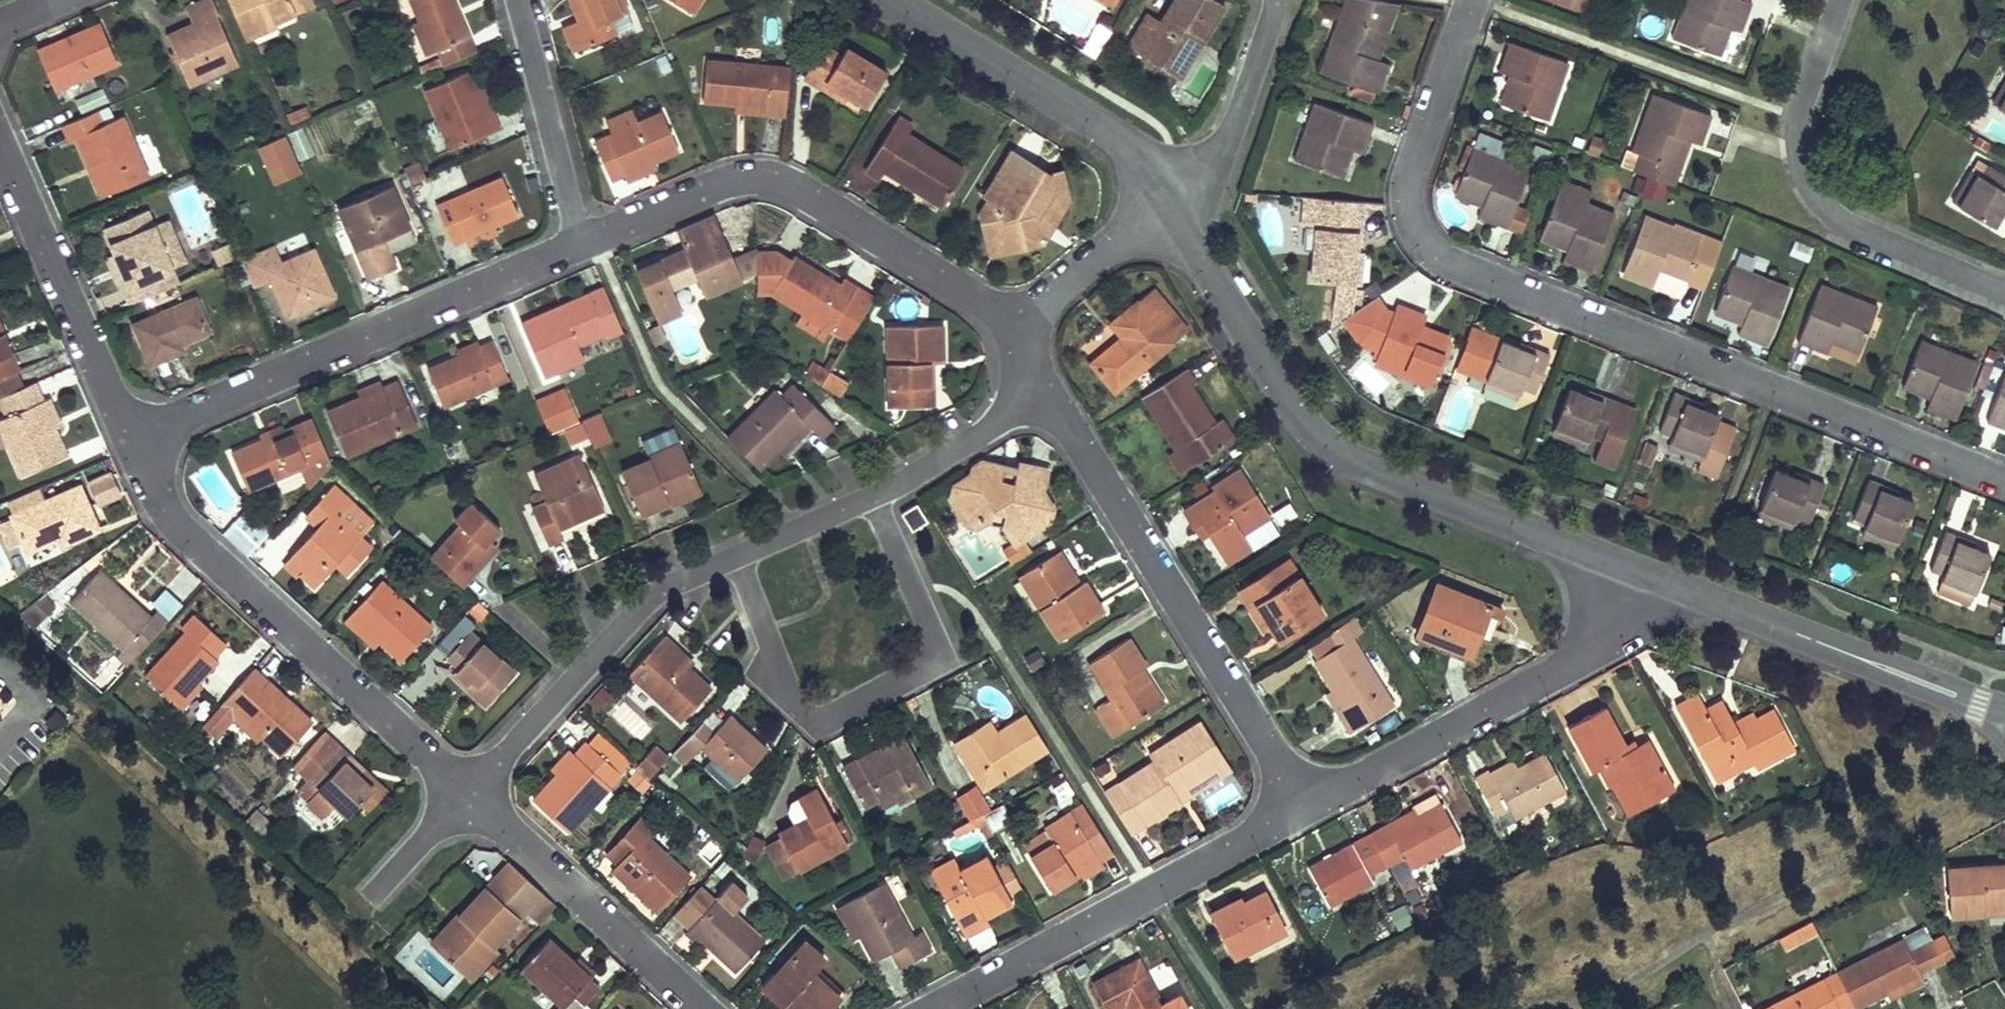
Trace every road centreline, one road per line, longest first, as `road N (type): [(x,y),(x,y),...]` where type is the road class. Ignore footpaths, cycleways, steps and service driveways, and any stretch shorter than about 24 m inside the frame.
road 1 (residential): [(1472,0),(1410,184),(1414,225),(1434,253),(2004,480)]
road 2 (residential): [(1175,207),(1302,413),(1333,445),(1639,570)]
road 3 (residential): [(1305,809),(1071,430),(1035,393)]
road 4 (residential): [(737,556),(790,699),(825,717),(925,667),(935,647),(872,496)]
road 5 (residential): [(582,242),(133,437)]
road 6 (residential): [(1021,325),(830,207),(769,181),(716,186),(582,242)]
road 7 (residential): [(133,437),(164,495),(215,560),(466,789)]
road 8 (residential): [(932,1008),(1305,809)]
road 9 (residential): [(1839,0),(1798,117),(1798,158),(1812,193),(1839,224),(2004,289)]
road 10 (residential): [(1305,809),(1557,674),(1610,626),(1639,570)]
road 11 (residential): [(1639,570),(1923,686),(2004,710)]
road 12 (residential): [(466,789),(653,589),(737,556)]
road 13 (residential): [(901,0),(1112,136),(1175,207)]
road 14 (residential): [(0,130),(133,437)]
road 15 (residential): [(466,789),(712,1008)]
road 16 (residential): [(582,242),(520,0)]
road 17 (residential): [(1175,207),(1204,183),(1226,146),(1275,0)]
road 18 (residential): [(1021,325),(1121,240),(1175,207)]
road 19 (residential): [(872,496),(999,423),(1035,393)]
road 20 (residential): [(361,904),(466,789)]
road 21 (residential): [(737,556),(872,496)]

